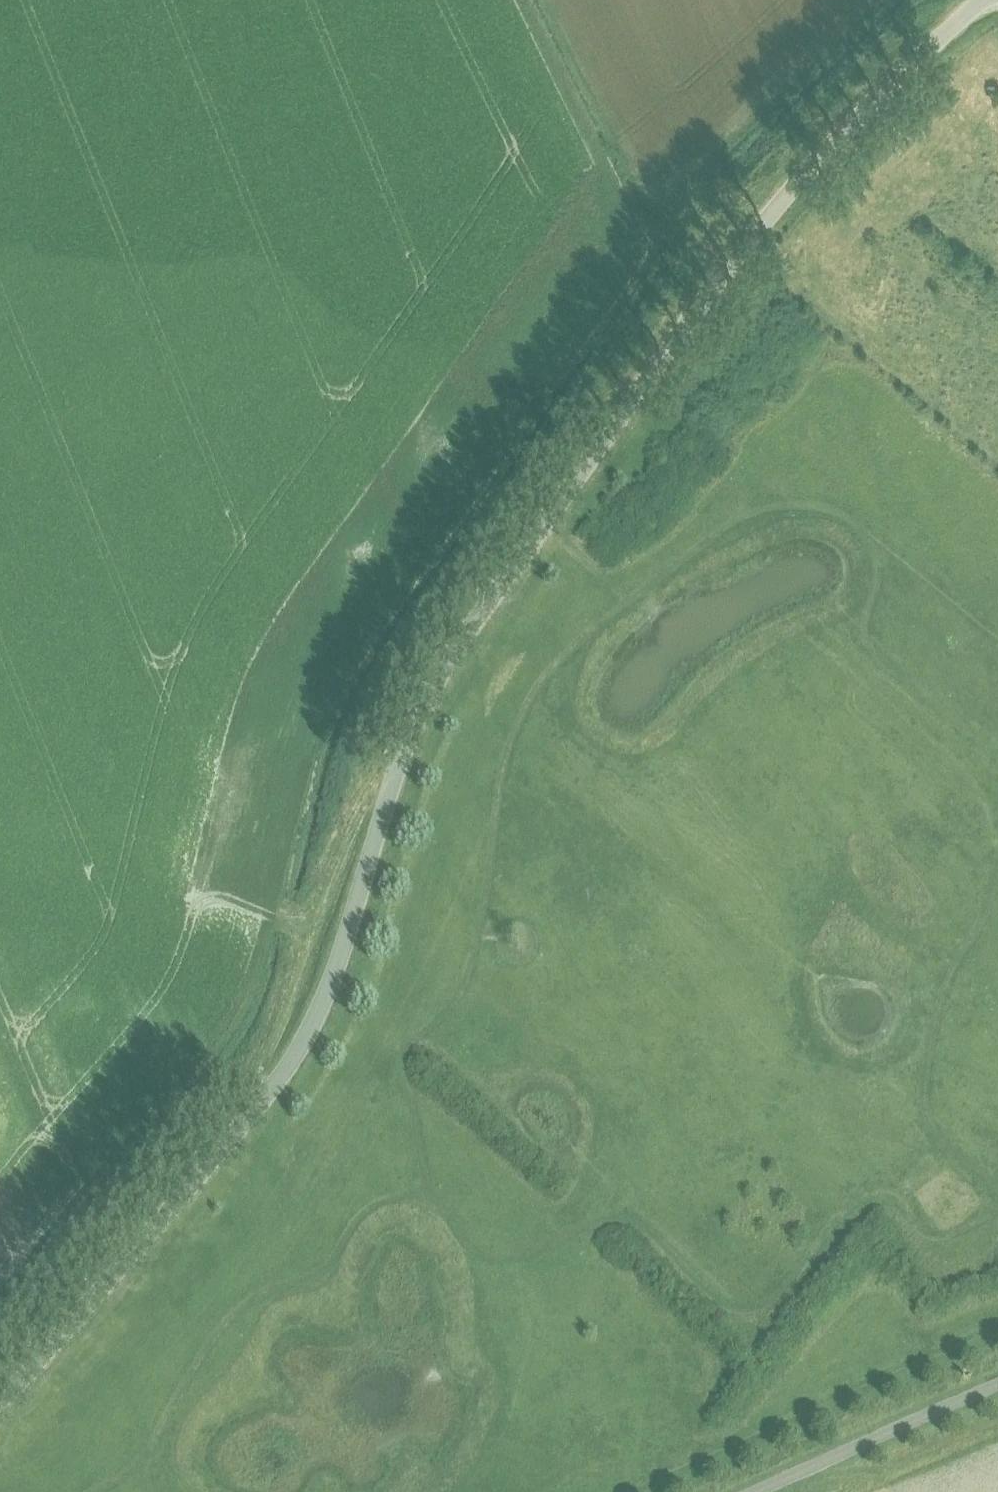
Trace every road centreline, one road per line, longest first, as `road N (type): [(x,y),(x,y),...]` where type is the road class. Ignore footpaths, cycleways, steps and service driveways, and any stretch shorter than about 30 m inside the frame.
road 1 (unclassified): [(0,1400),(299,1045),(335,968),(400,754),(446,661),(758,228),(876,98),(984,0)]
road 2 (unclassified): [(752,1491),(997,1383)]

